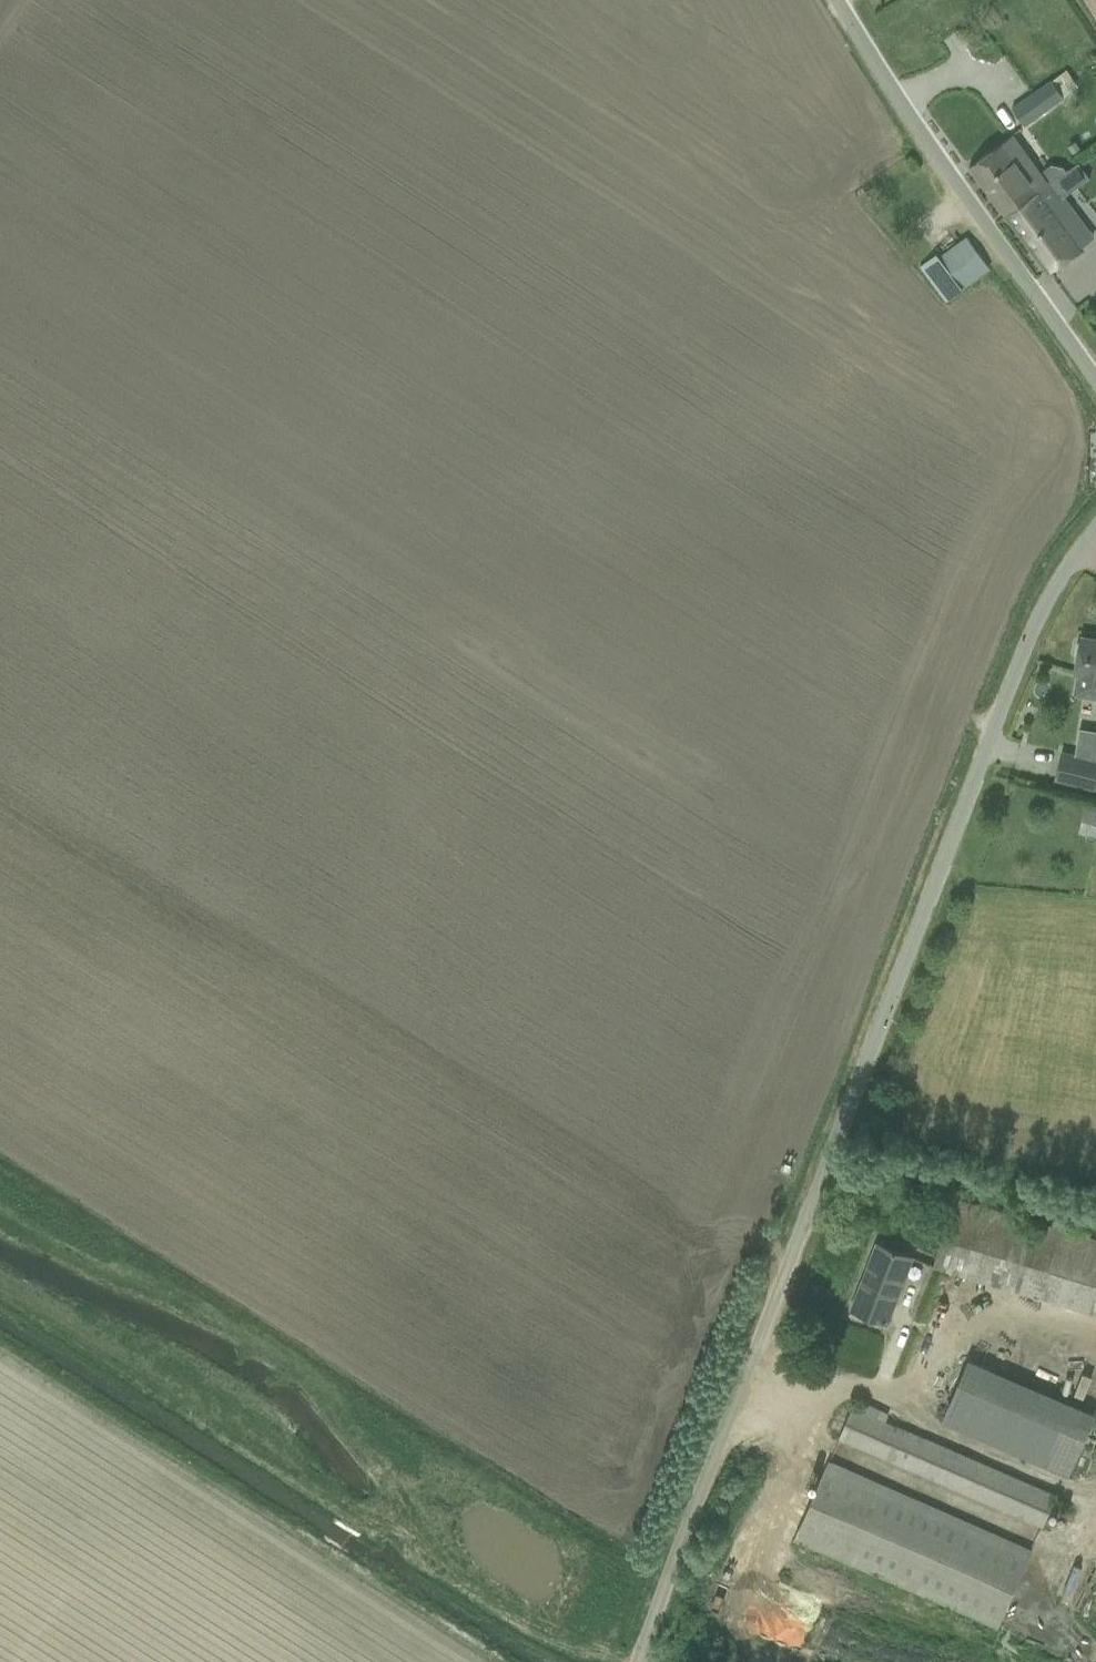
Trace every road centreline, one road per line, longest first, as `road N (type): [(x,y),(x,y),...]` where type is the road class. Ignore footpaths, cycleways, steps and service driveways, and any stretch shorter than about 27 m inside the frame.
road 1 (unclassified): [(639,1661),(1017,667),(1095,528)]
road 2 (unclassified): [(1095,384),(972,213),(835,0)]

